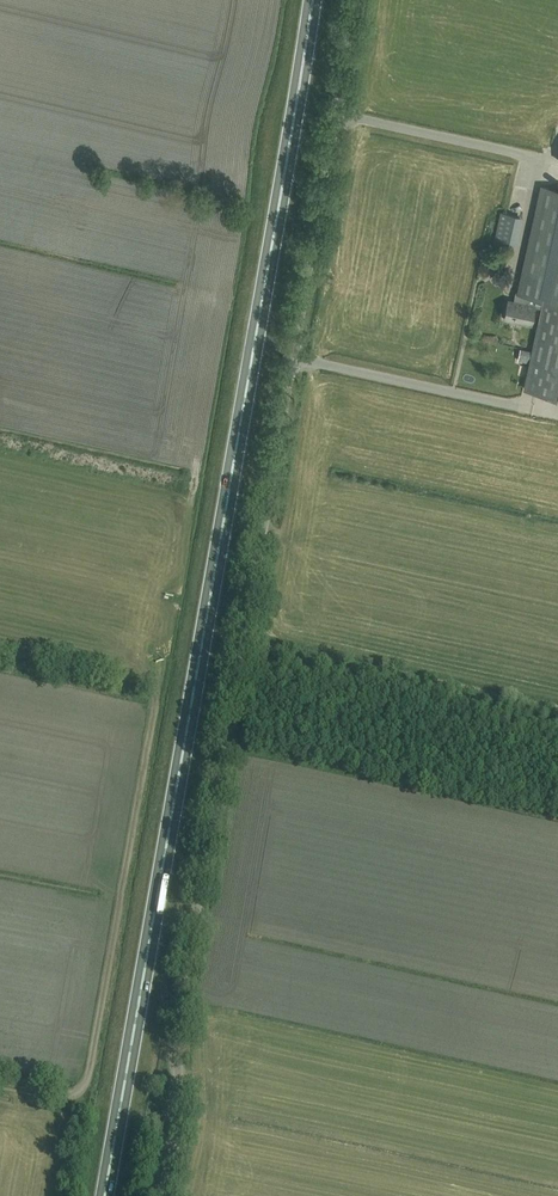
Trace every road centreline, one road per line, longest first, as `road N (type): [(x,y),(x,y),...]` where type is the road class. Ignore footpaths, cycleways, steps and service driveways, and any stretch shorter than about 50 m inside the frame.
road 1 (trunk): [(105,1195),(312,0)]
road 2 (unclassified): [(166,1195),(197,897),(354,0)]

